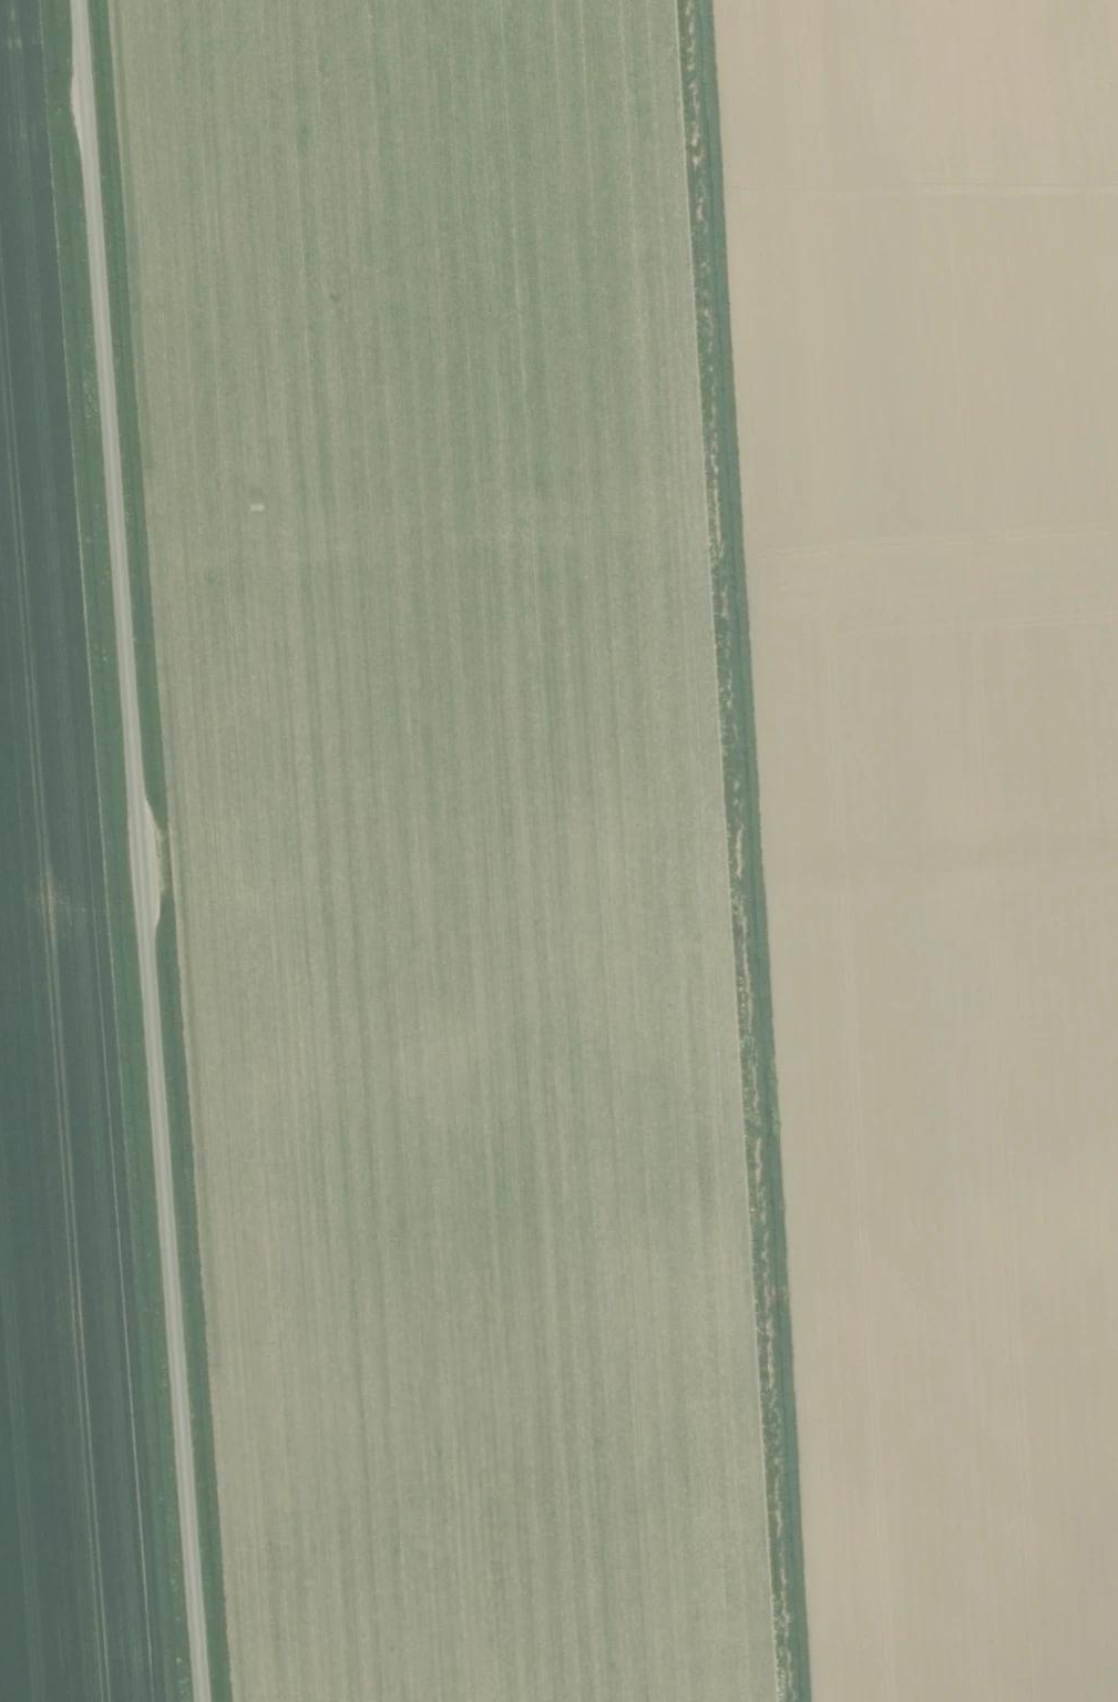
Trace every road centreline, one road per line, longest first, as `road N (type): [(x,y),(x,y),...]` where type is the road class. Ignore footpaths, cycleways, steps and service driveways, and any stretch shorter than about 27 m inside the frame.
road 1 (unclassified): [(201,1701),(78,0)]

